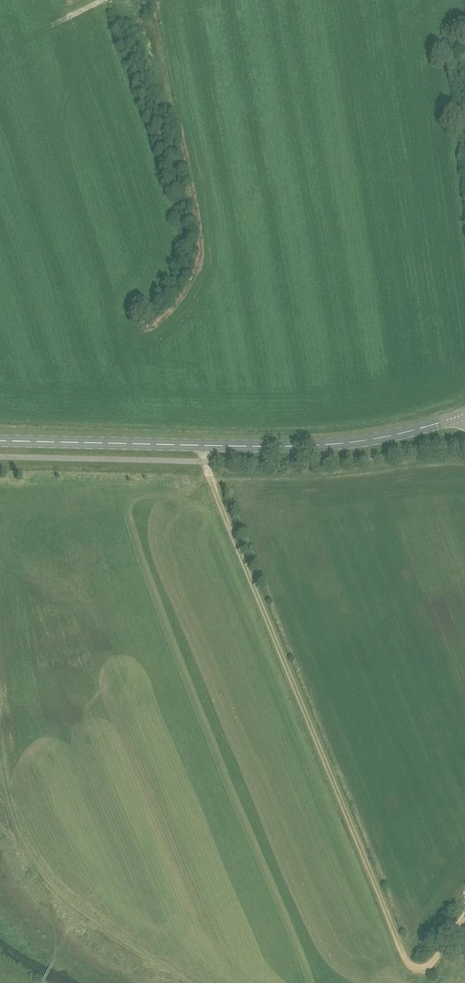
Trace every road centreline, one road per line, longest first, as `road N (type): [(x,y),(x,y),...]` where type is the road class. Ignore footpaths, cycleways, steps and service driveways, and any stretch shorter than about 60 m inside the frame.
road 1 (track): [(464,923),(427,969),(411,969),(204,445)]
road 2 (secondary): [(464,415),(399,435),(303,447),(0,441)]

